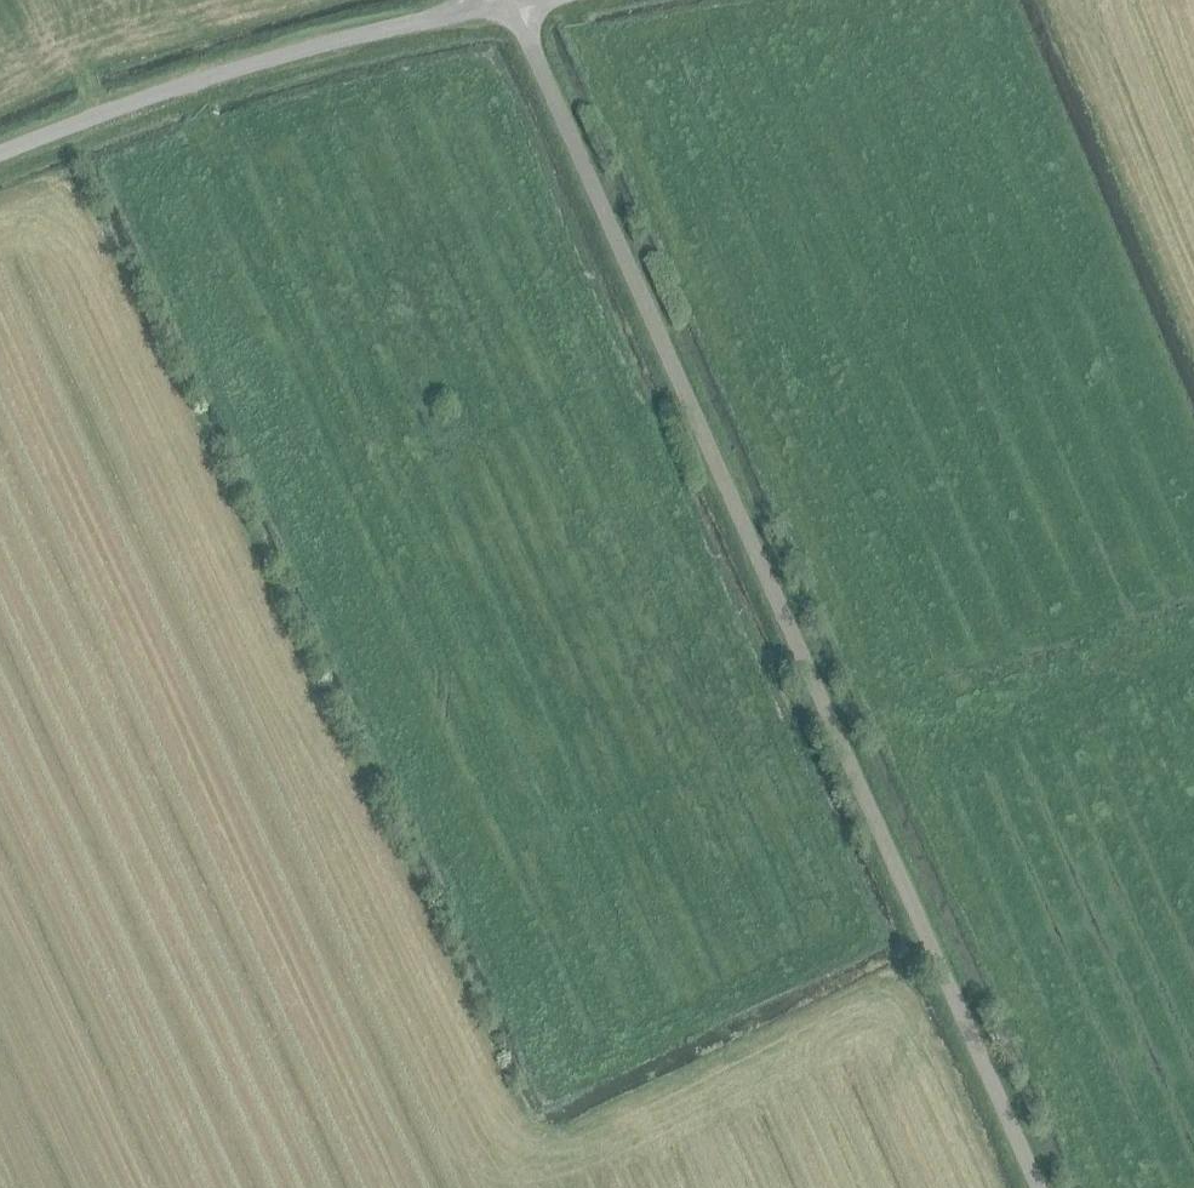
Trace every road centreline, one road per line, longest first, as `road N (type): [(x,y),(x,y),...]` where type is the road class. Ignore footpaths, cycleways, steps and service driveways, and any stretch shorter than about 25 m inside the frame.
road 1 (unclassified): [(1036,1187),(507,0)]
road 2 (unclassified): [(0,157),(285,53),(507,0)]

